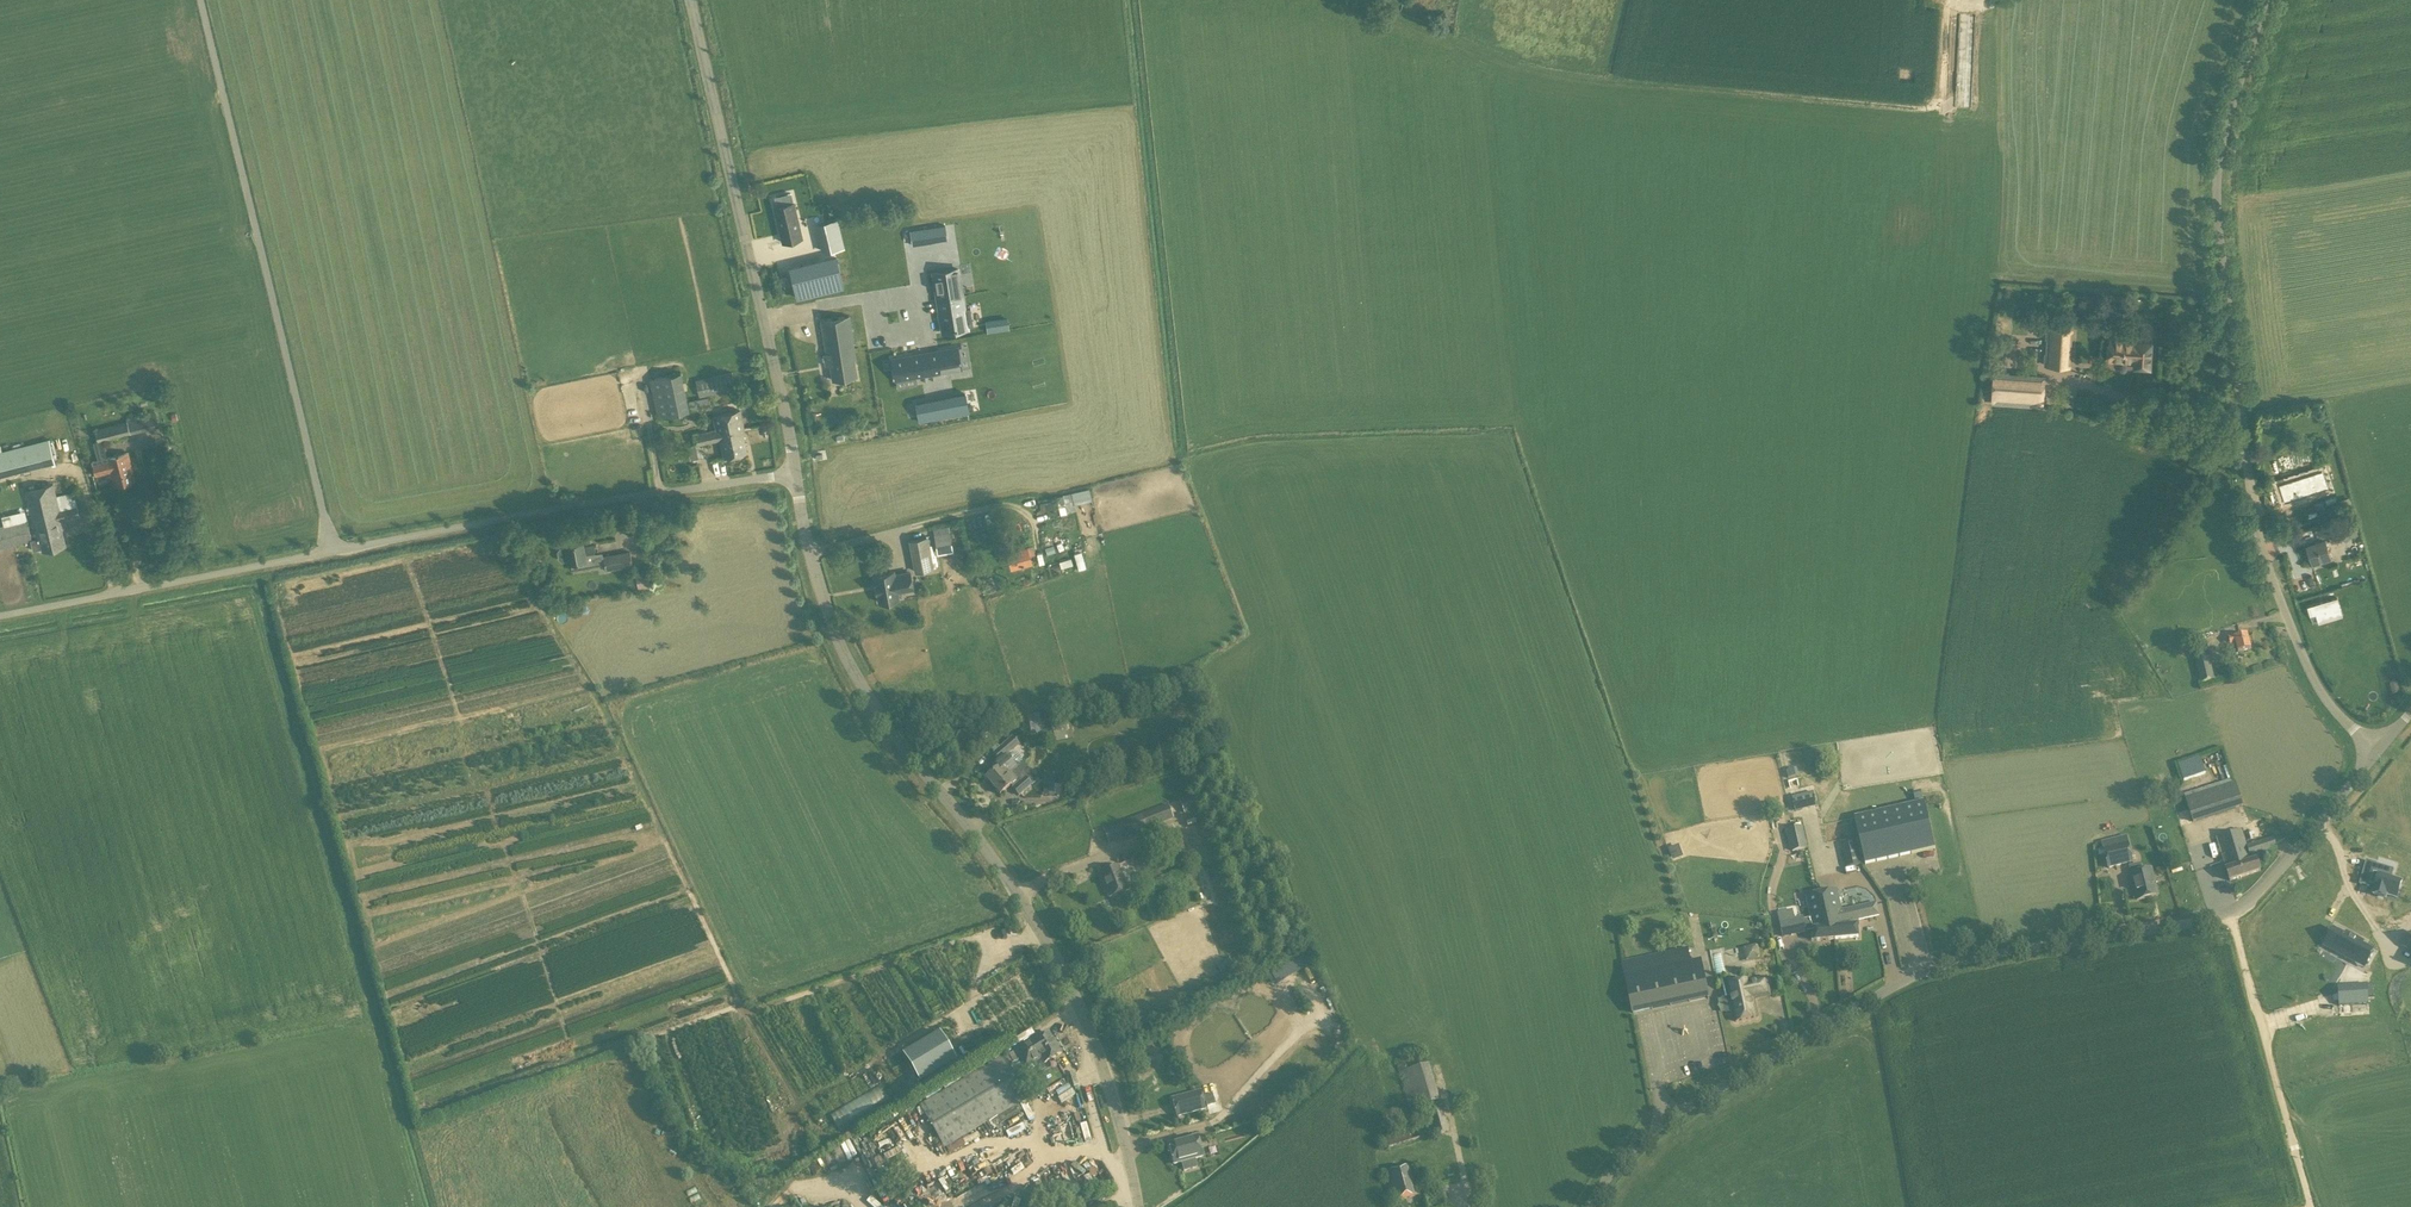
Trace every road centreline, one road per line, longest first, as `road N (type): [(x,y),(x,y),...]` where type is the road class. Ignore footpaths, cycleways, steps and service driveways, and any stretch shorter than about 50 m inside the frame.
road 1 (unclassified): [(1589,1206),(1663,1118),(1908,976),(1993,951),(2231,912),(2319,820)]
road 2 (unclassified): [(1138,1206),(1107,1078),(1049,949),(989,852),(889,728),(844,655),(814,572),(796,474)]
road 3 (unclassified): [(2377,747),(2340,716),(2304,659),(2252,501),(2216,175),(2225,119),(2265,0)]
road 4 (unclassified): [(330,547),(190,0)]
road 5 (unclassified): [(796,474),(689,0)]
road 6 (unclassified): [(330,547),(518,511),(796,474)]
road 7 (unclassified): [(0,614),(330,547)]
road 8 (track): [(2231,912),(2311,1206)]
road 9 (residential): [(2319,820),(2337,842),(2349,888),(2387,943)]

